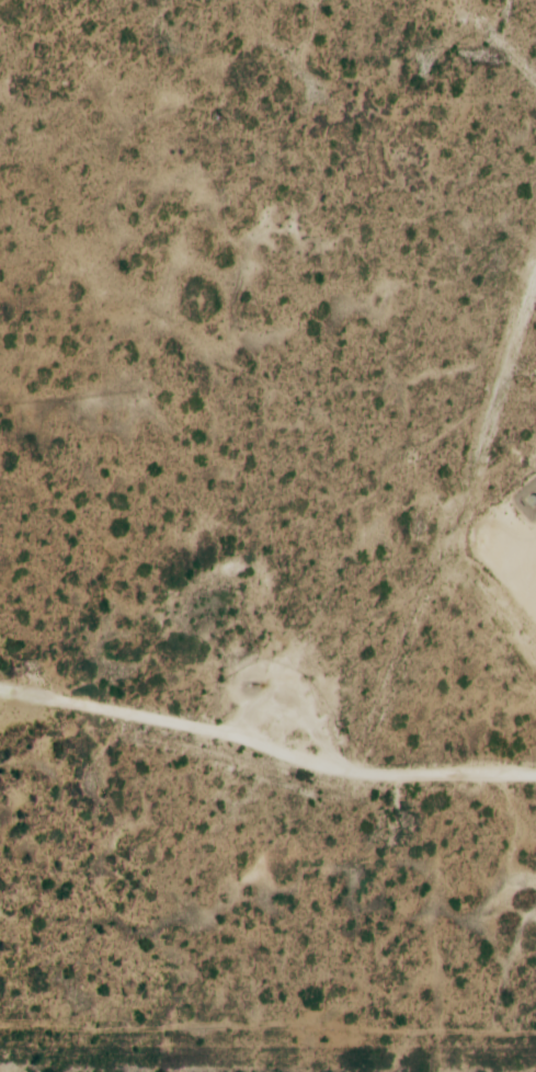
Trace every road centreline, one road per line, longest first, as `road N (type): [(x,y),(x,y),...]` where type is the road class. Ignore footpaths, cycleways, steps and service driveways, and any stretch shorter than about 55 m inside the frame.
road 1 (residential): [(535,765),(241,771)]

